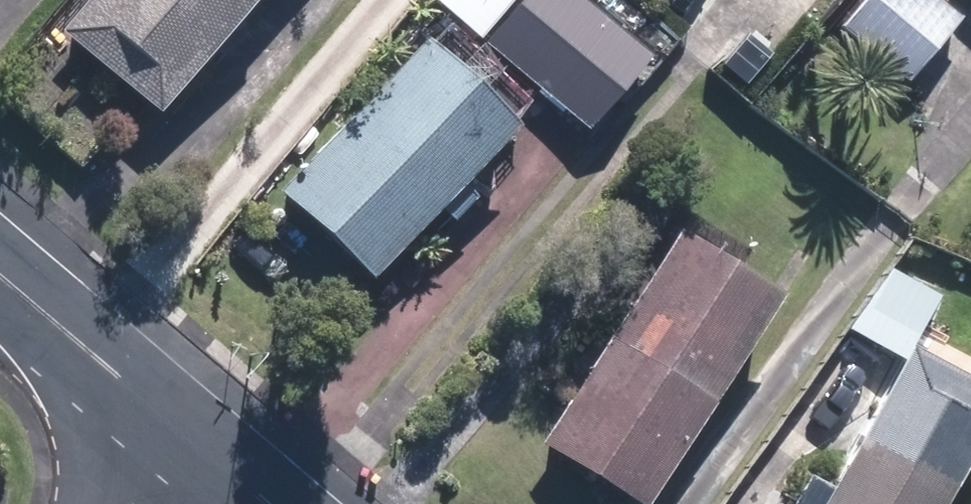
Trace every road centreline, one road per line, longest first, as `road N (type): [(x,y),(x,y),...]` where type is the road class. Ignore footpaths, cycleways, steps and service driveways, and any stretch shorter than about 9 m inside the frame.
road 1 (tertiary): [(191,432),(0,273)]

